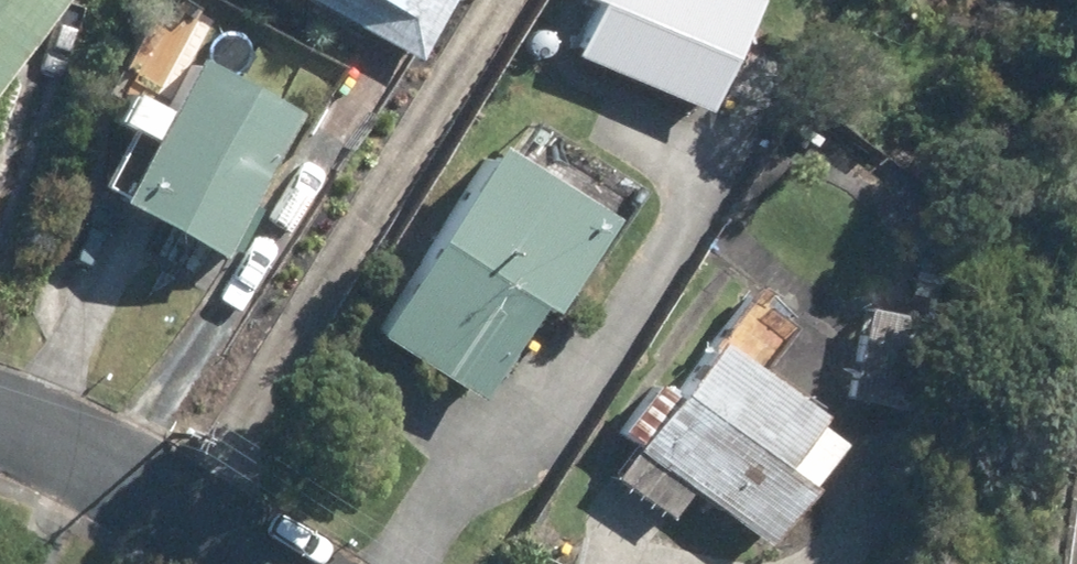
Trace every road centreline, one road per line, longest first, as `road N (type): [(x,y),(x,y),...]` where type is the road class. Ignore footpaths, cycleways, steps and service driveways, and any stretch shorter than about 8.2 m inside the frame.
road 1 (residential): [(261,563),(0,421)]

